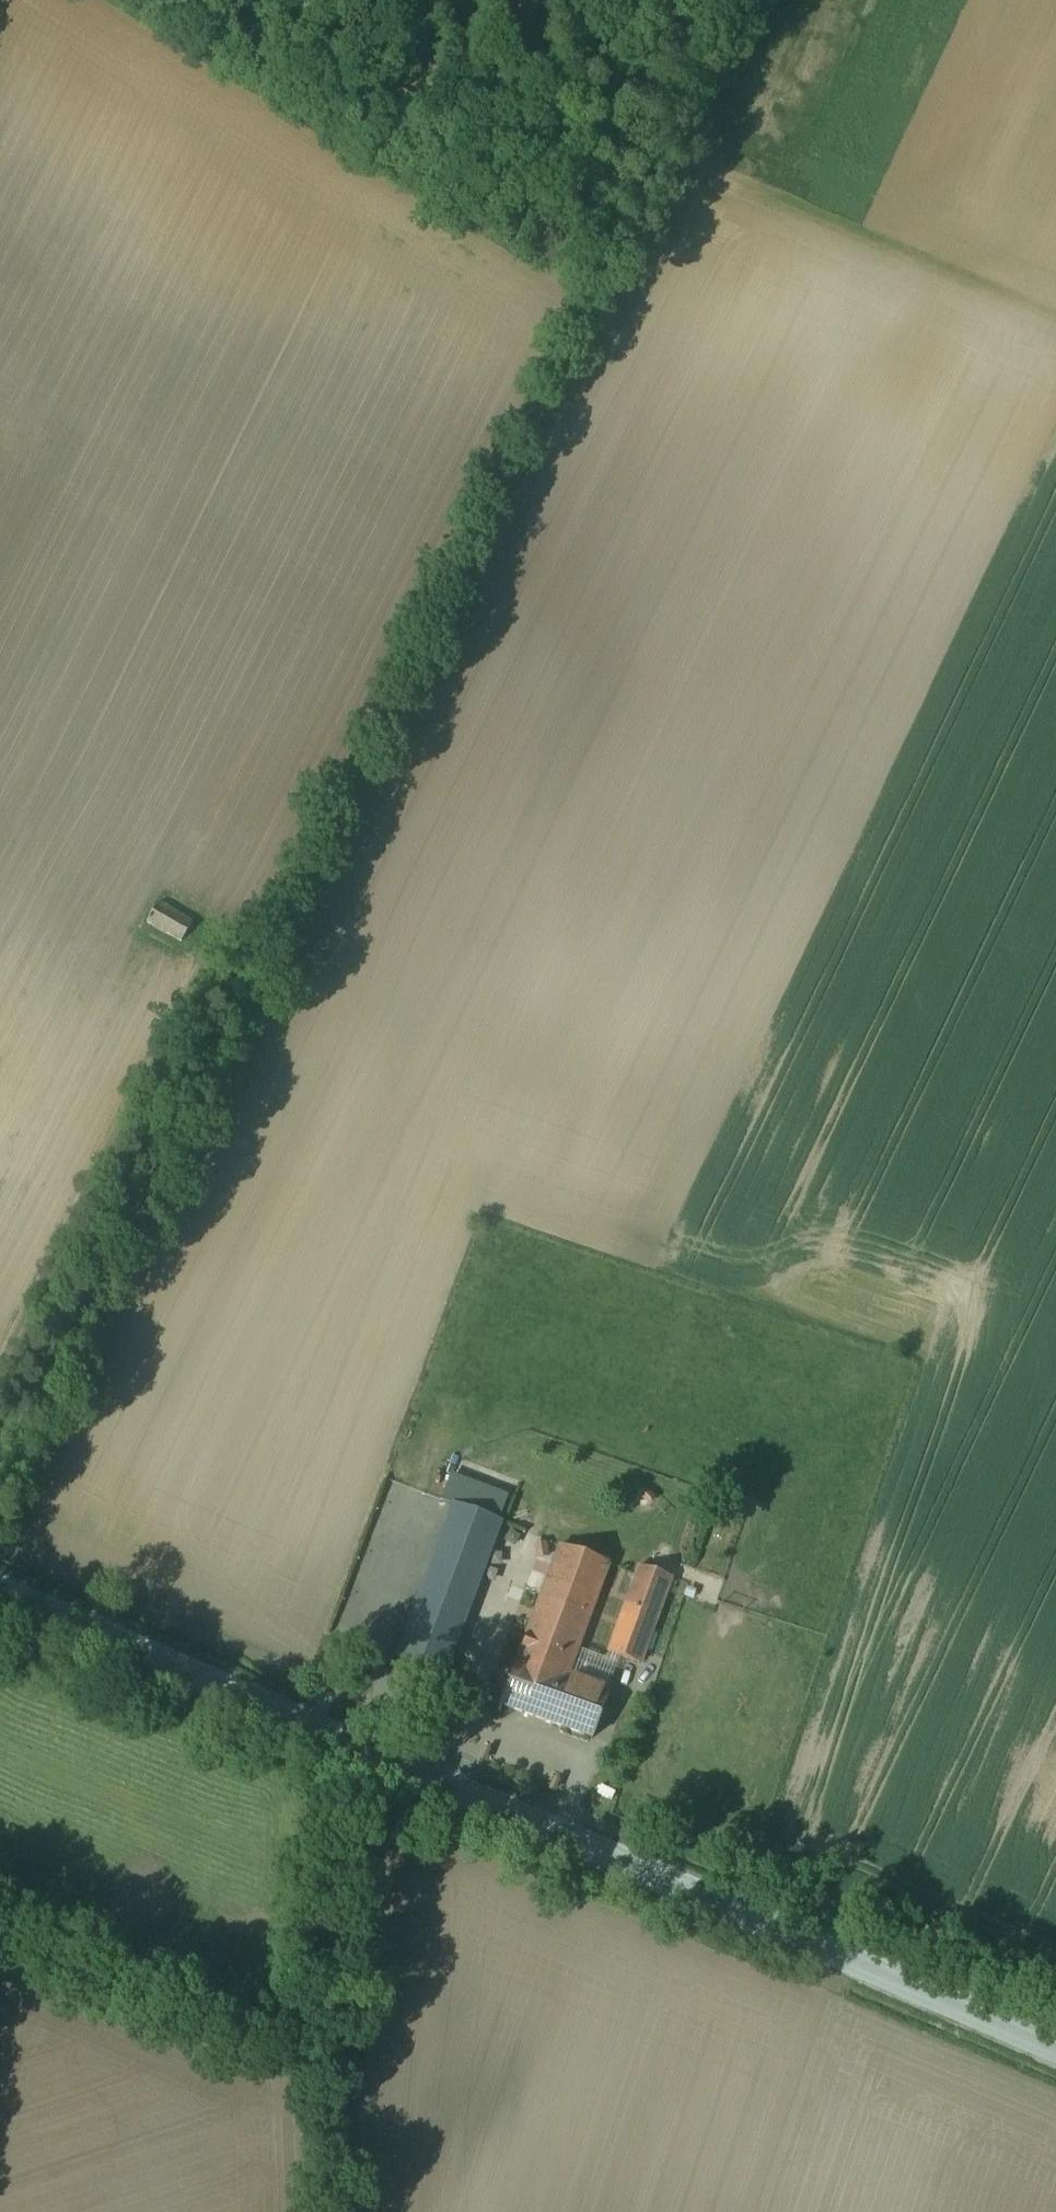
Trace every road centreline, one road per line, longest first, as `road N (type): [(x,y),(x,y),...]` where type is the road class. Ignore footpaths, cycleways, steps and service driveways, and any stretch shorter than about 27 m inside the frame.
road 1 (secondary): [(0,1590),(1055,2047)]

